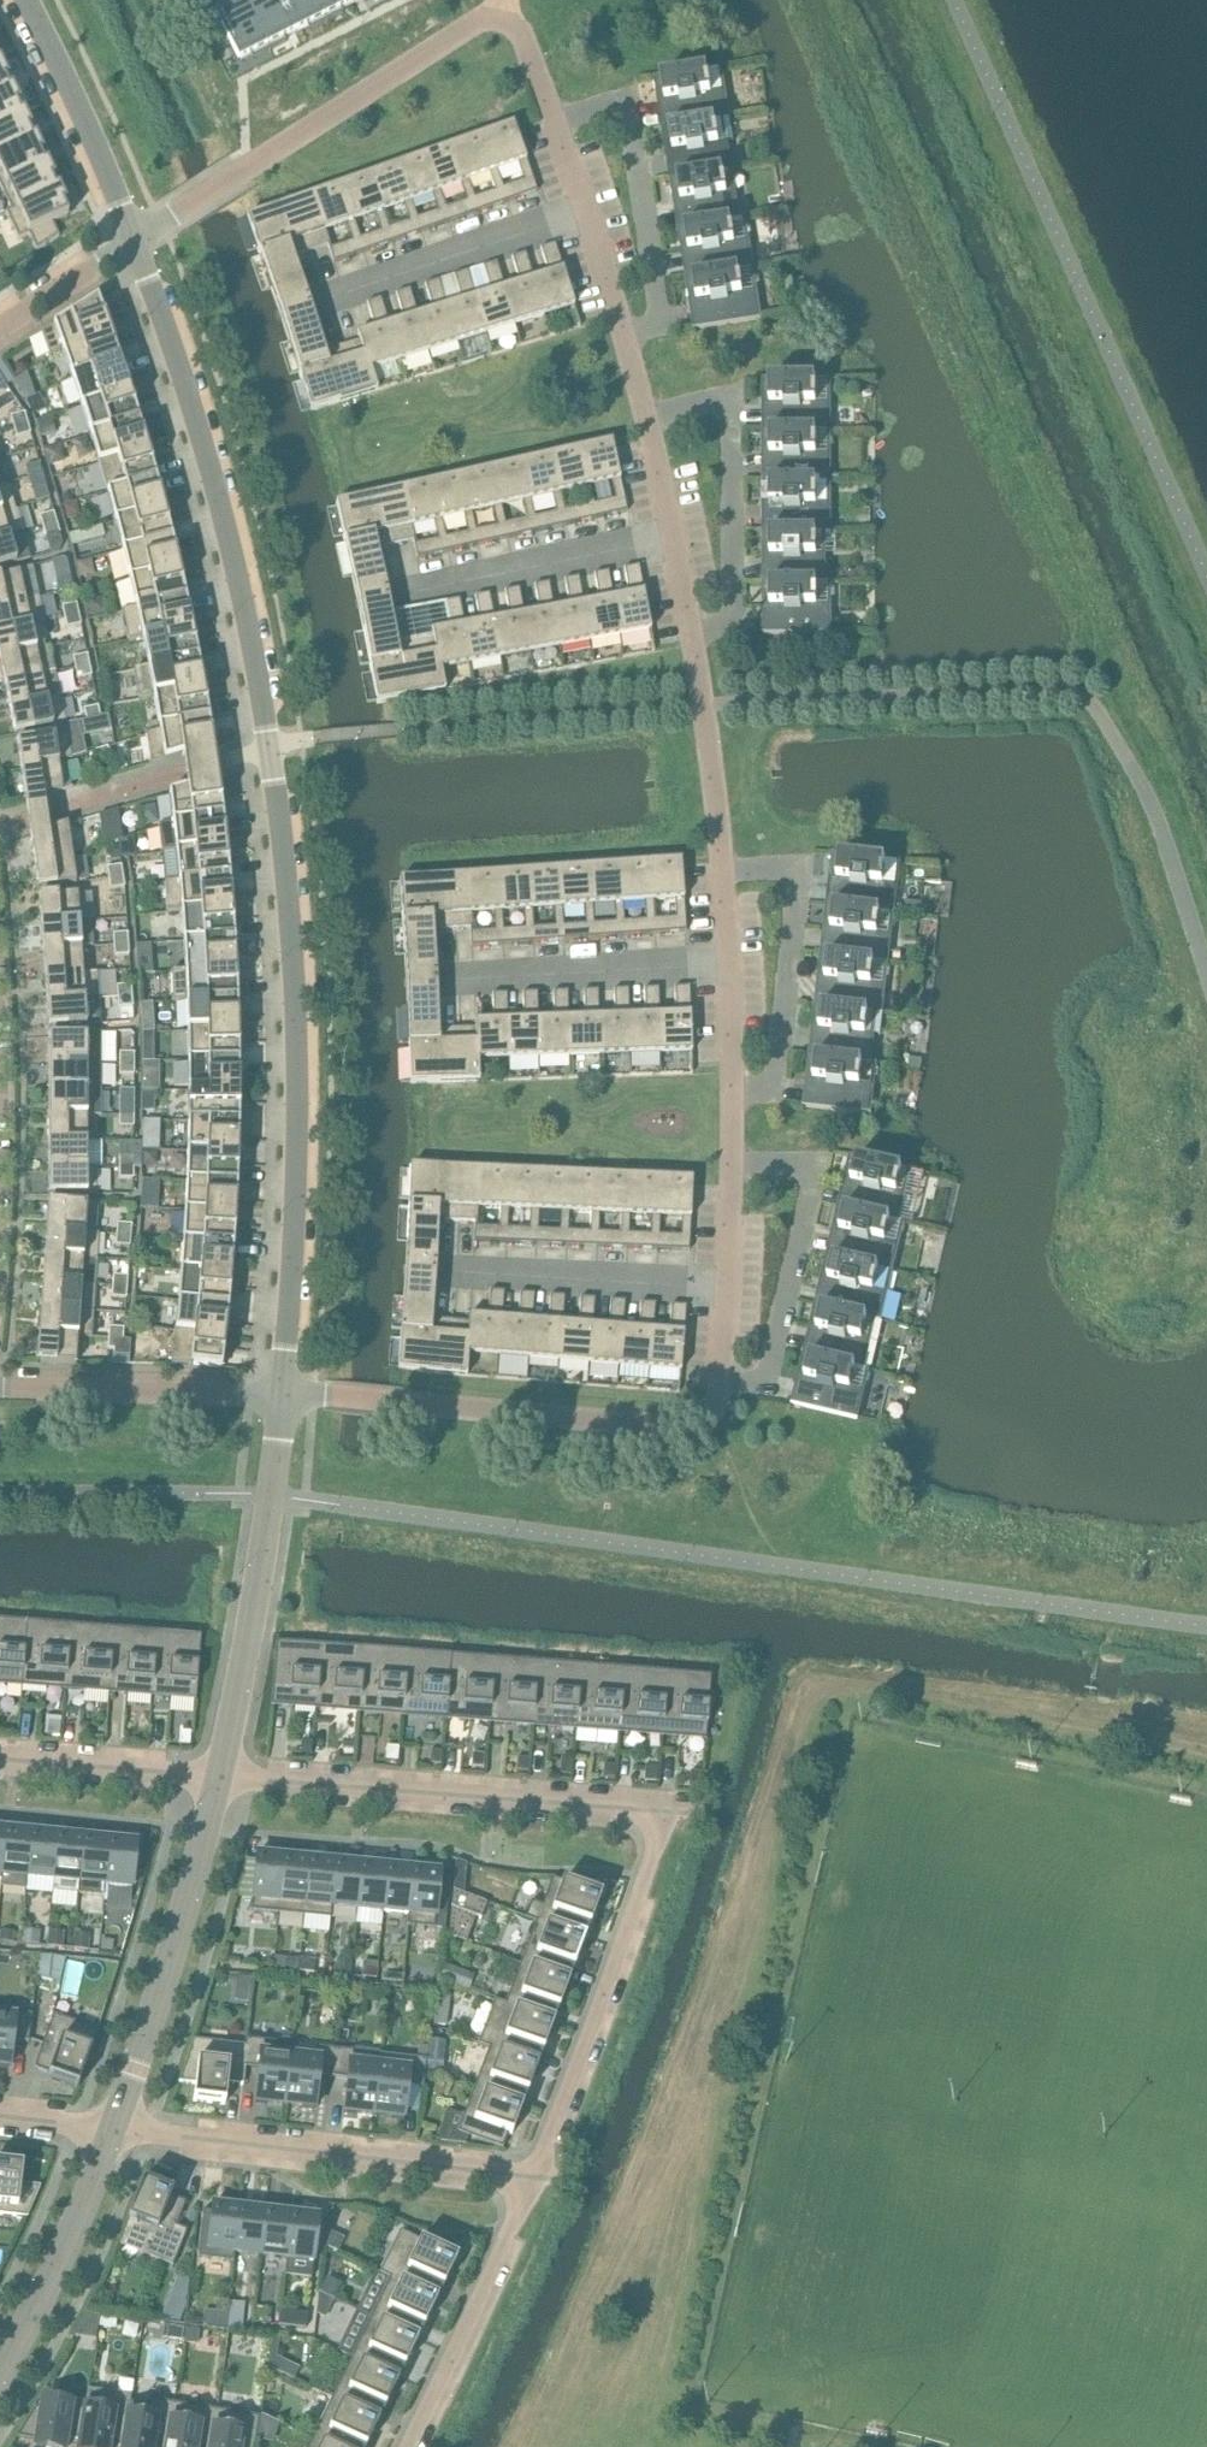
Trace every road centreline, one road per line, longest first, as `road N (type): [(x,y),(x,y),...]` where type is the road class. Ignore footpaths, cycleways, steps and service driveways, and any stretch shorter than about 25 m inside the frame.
road 1 (residential): [(330,1394),(669,1429),(700,1425),(719,1406),(724,1379),(730,965),(705,706),(646,419),(587,212),(522,36),(512,20),(493,16)]
road 2 (unclassified): [(285,1394),(301,1141),(287,853),(247,607),(195,409),(136,239)]
road 3 (residential): [(272,1497),(1206,1627)]
road 4 (residential): [(535,2177),(646,1880),(661,1834),(656,1817),(639,1809),(220,1777)]
road 5 (residential): [(113,2130),(535,2177)]
road 6 (residential): [(493,16),(136,239)]
road 7 (unclassified): [(113,2130),(220,1777)]
road 8 (residential): [(411,2446),(535,2177)]
road 9 (residential): [(285,1394),(0,1388)]
road 10 (unclassified): [(220,1777),(272,1497)]
road 11 (unclassified): [(0,2371),(63,2253),(113,2130)]
road 12 (unclassified): [(136,239),(28,0)]
road 13 (residential): [(220,1777),(0,1759)]
road 14 (residential): [(0,325),(136,239)]
road 15 (residential): [(1206,955),(1160,820)]

